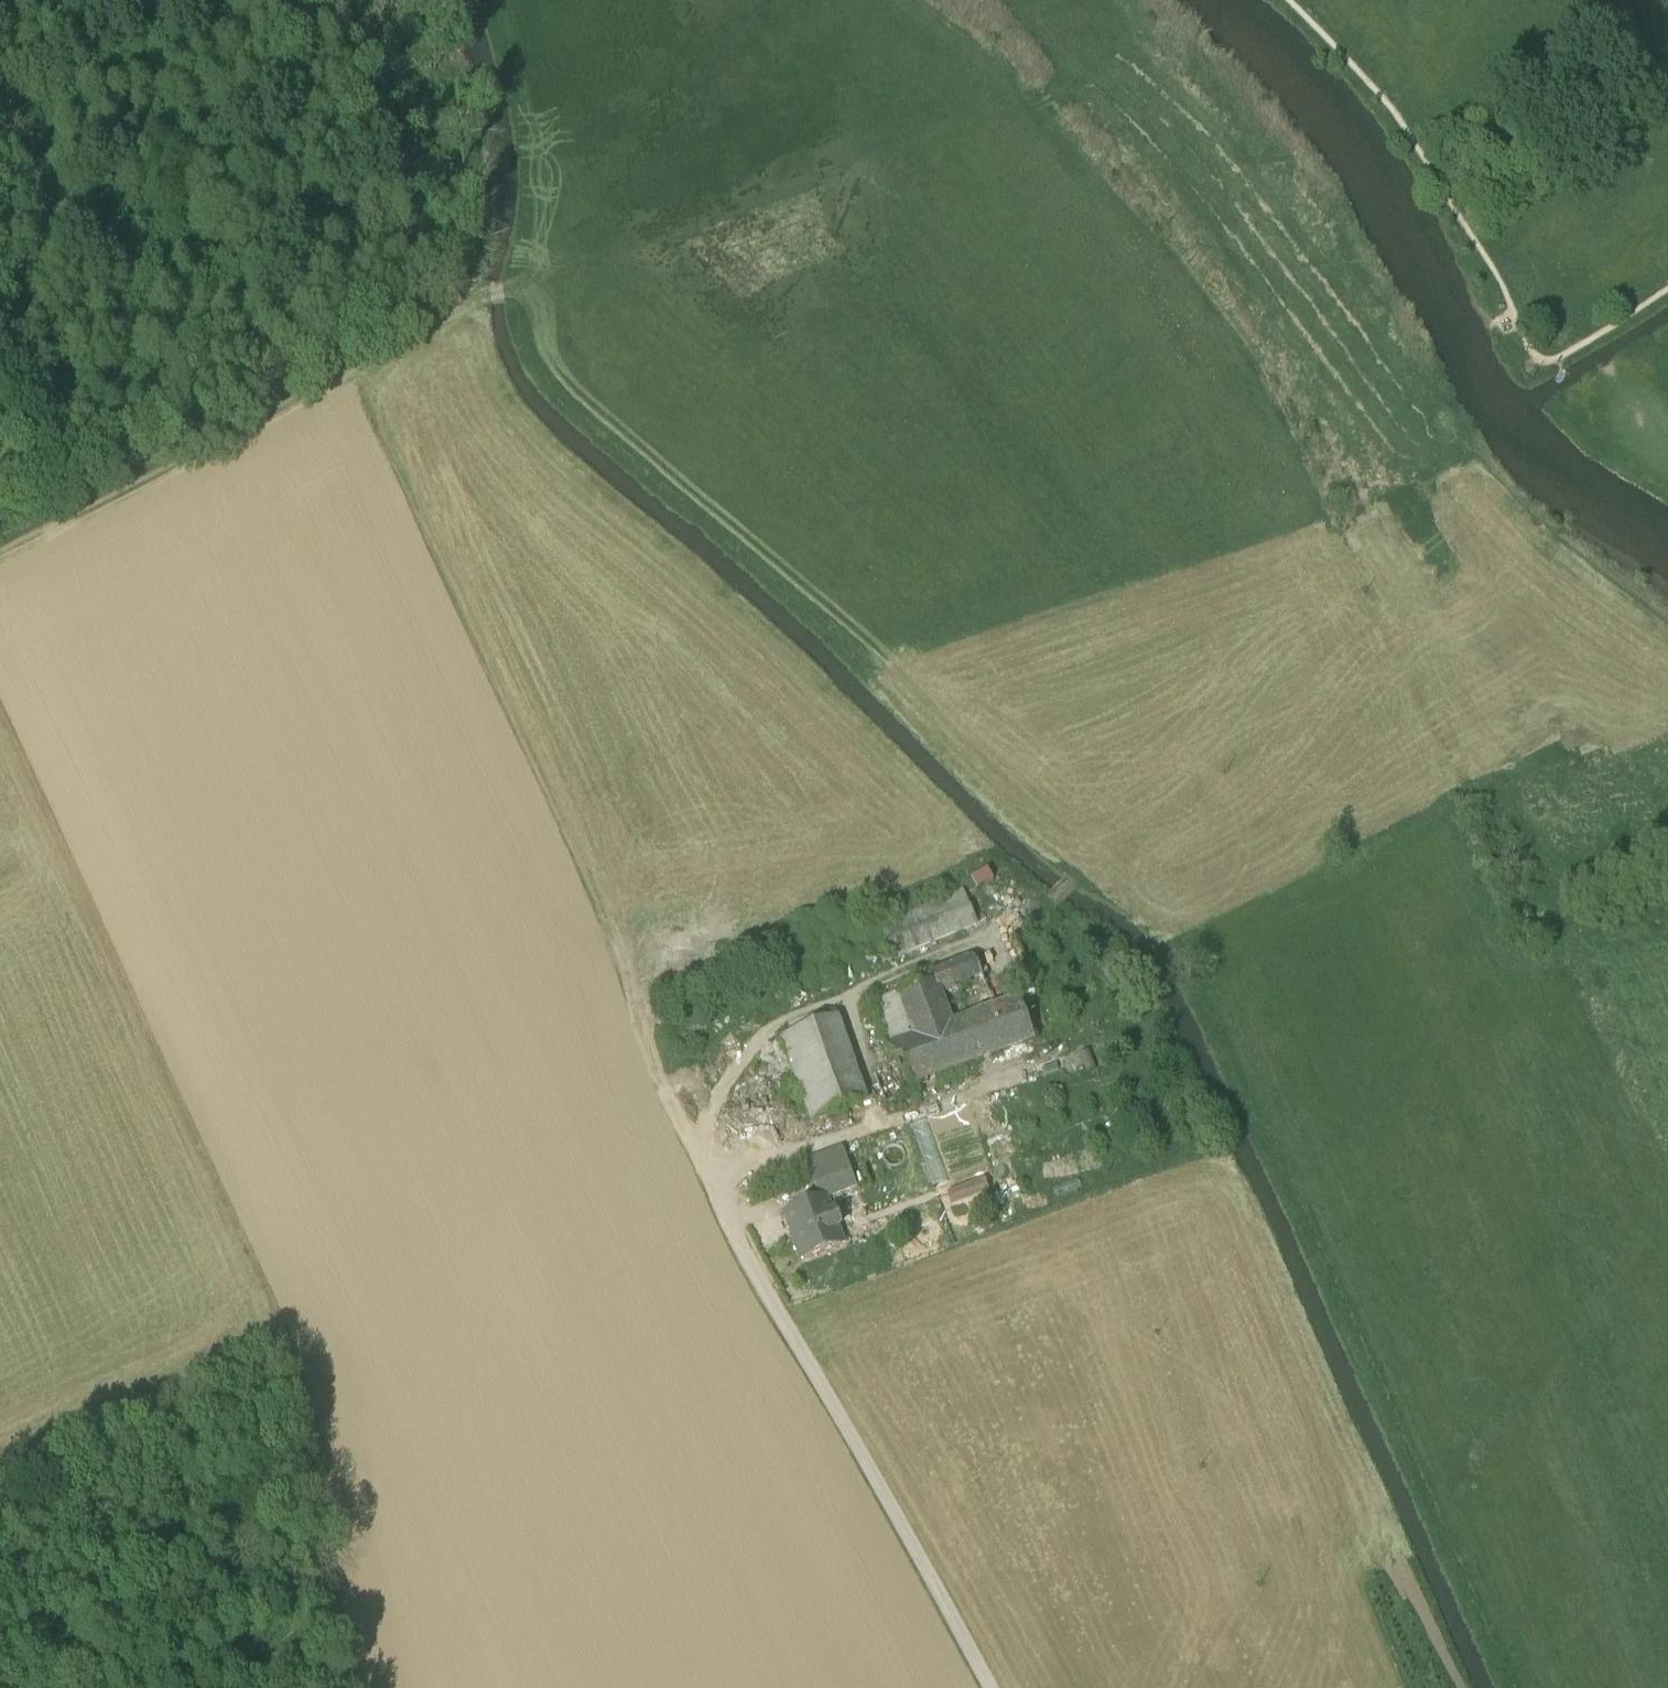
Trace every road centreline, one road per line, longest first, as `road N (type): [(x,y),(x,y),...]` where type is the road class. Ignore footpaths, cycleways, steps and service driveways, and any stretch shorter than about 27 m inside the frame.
road 1 (track): [(1055,93),(1032,108),(528,278),(0,552)]
road 2 (residential): [(992,1687),(675,1122)]

